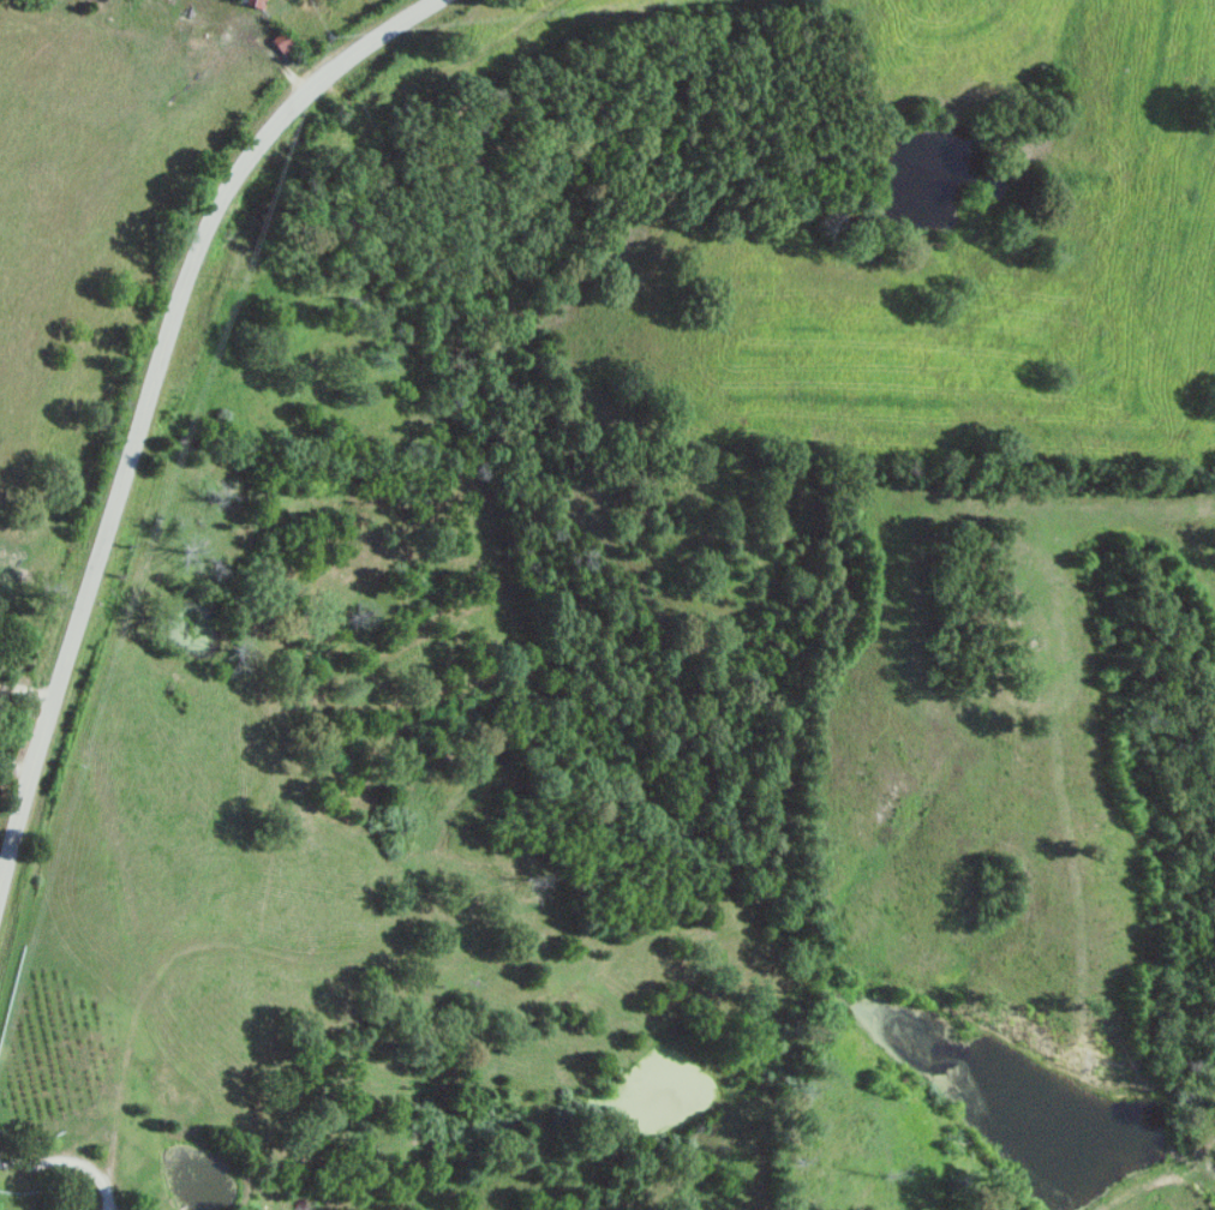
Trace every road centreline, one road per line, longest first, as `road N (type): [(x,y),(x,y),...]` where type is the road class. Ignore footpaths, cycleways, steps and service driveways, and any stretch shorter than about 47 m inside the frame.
road 1 (residential): [(0,872),(114,496),(221,194),(297,95),(429,0)]

